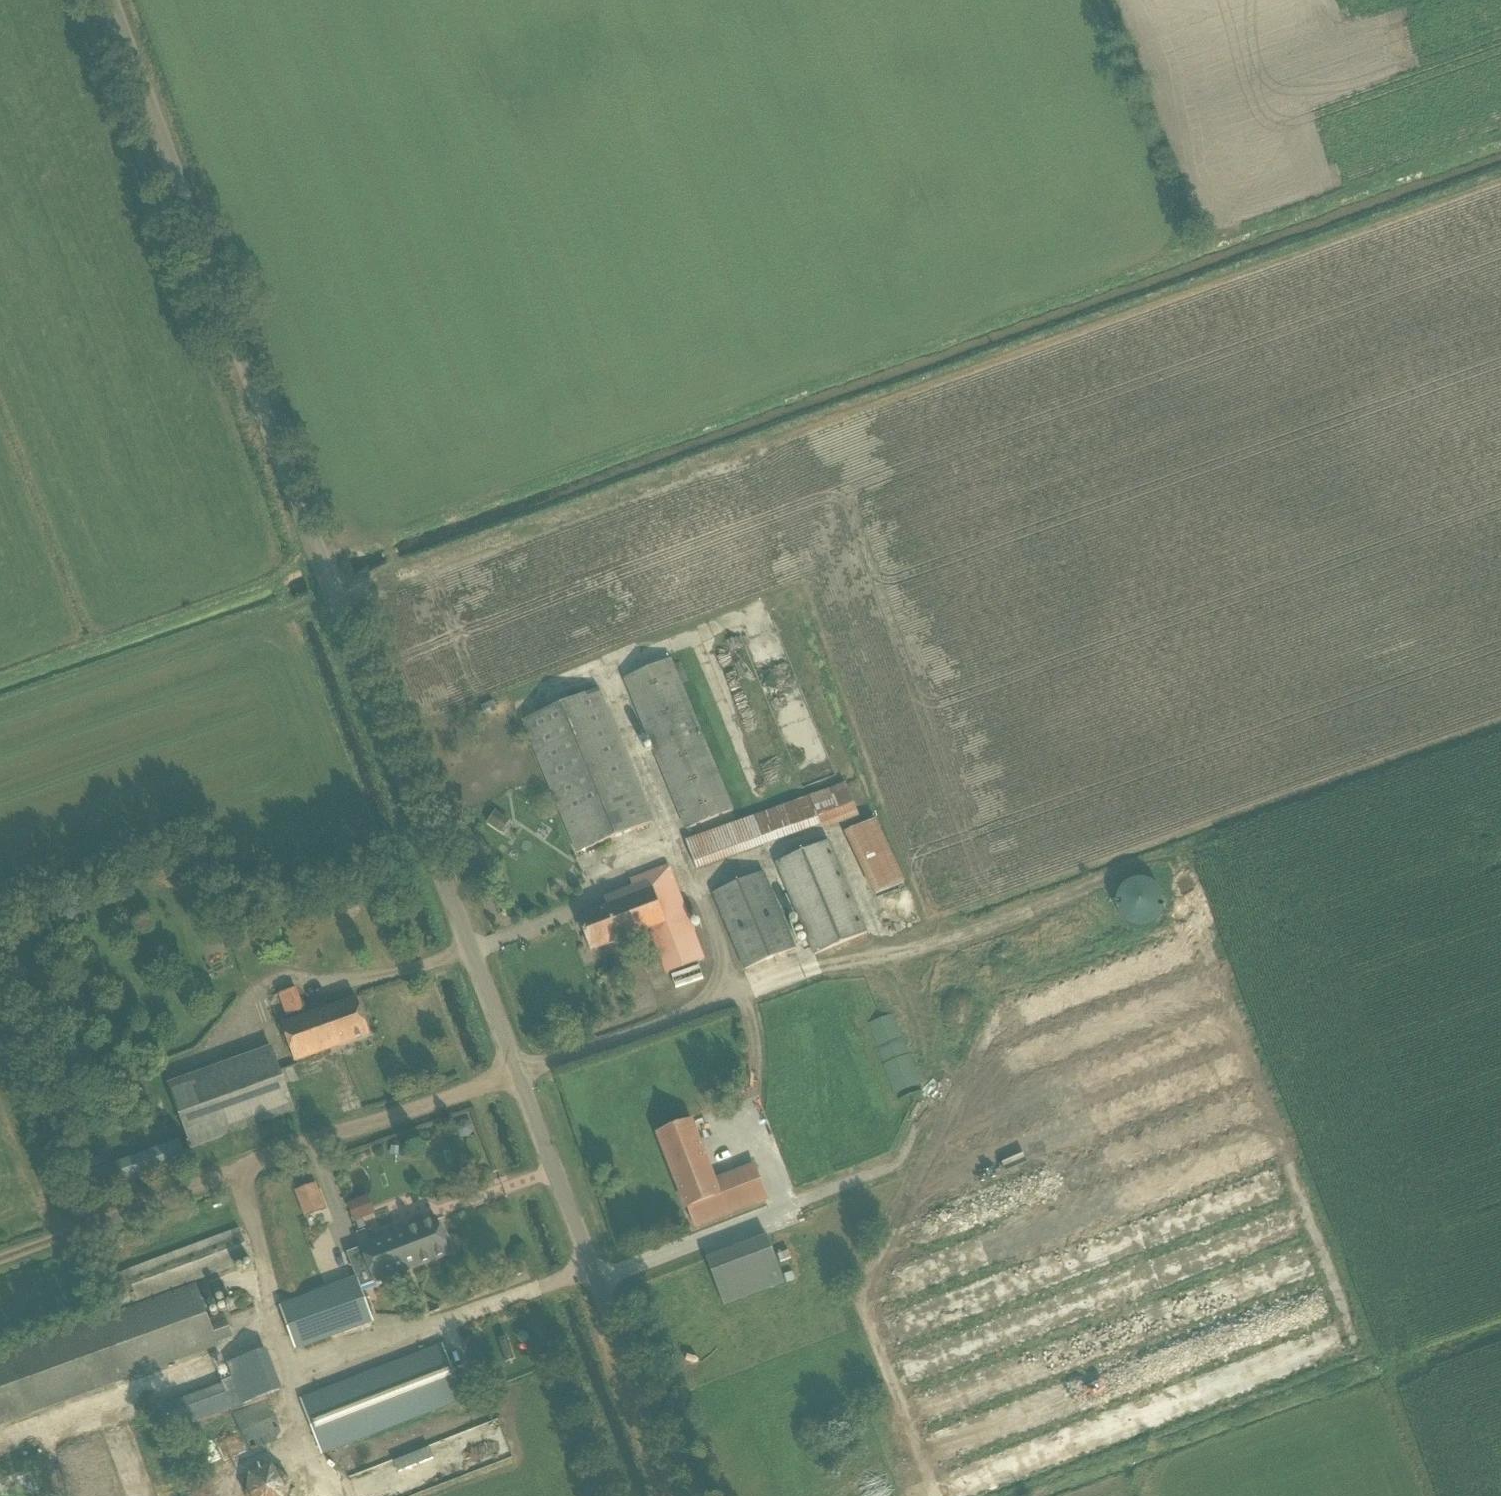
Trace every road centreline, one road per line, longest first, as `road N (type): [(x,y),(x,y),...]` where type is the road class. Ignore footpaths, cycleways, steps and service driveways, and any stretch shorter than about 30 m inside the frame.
road 1 (unclassified): [(679,1495),(110,0)]
road 2 (track): [(519,1073),(0,1261)]
road 3 (track): [(753,452),(339,604)]

